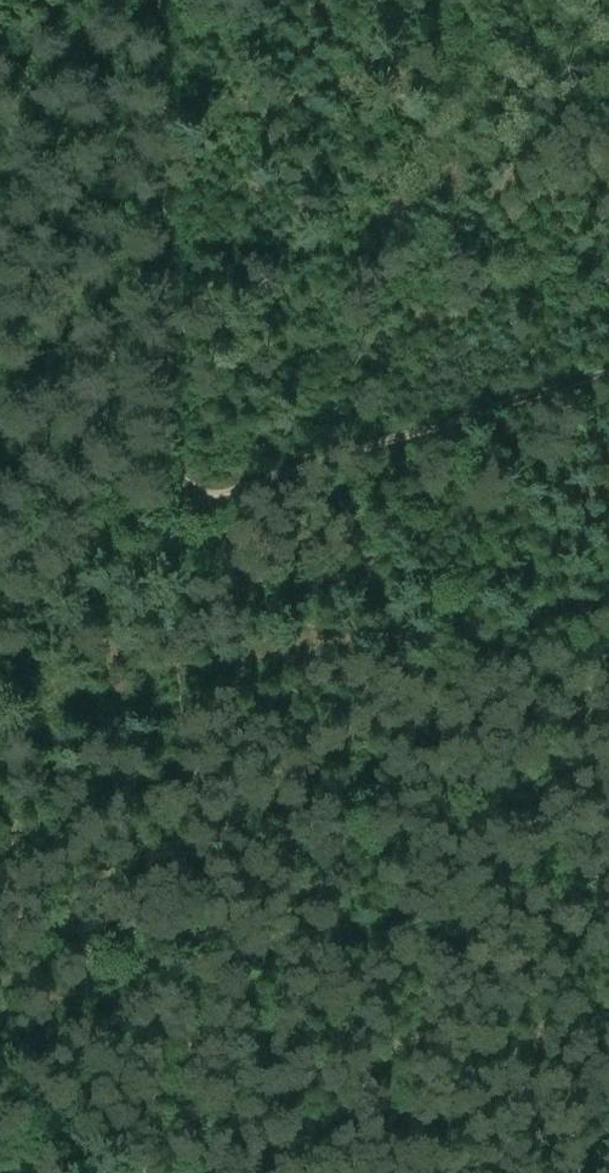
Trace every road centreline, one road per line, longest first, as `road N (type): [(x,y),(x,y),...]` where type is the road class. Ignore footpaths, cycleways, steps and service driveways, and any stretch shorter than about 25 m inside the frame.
road 1 (track): [(0,1155),(608,973)]
road 2 (track): [(608,384),(171,497)]

